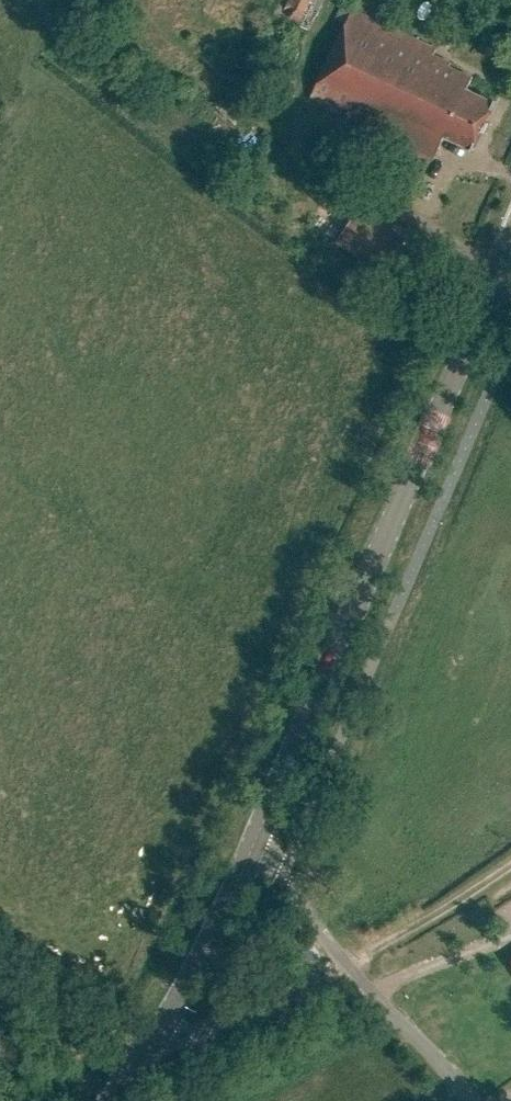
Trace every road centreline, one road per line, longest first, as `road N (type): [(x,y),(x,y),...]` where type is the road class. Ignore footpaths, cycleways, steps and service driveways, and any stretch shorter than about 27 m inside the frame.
road 1 (secondary): [(257,840),(510,247)]
road 2 (unclassified): [(386,1008),(324,998),(260,1010),(141,1057)]
road 3 (secondary): [(141,1057),(196,969),(257,840)]
road 4 (track): [(510,862),(352,967)]
road 5 (unclassified): [(352,967),(257,840)]
road 6 (unclassified): [(141,1057),(107,1048),(0,988)]
road 7 (unclassified): [(470,1100),(386,1008)]

